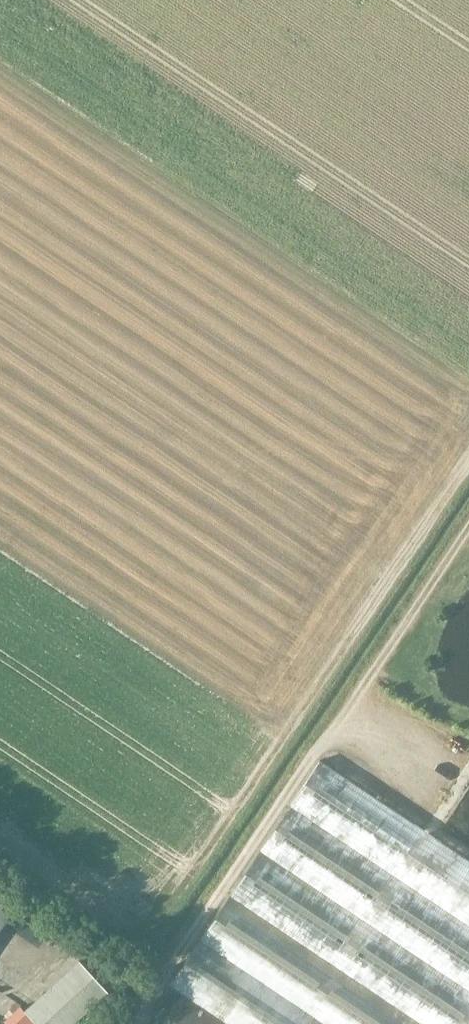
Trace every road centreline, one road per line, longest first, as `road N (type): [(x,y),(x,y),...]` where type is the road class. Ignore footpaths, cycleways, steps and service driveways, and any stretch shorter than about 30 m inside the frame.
road 1 (track): [(468,524),(134,1023)]

